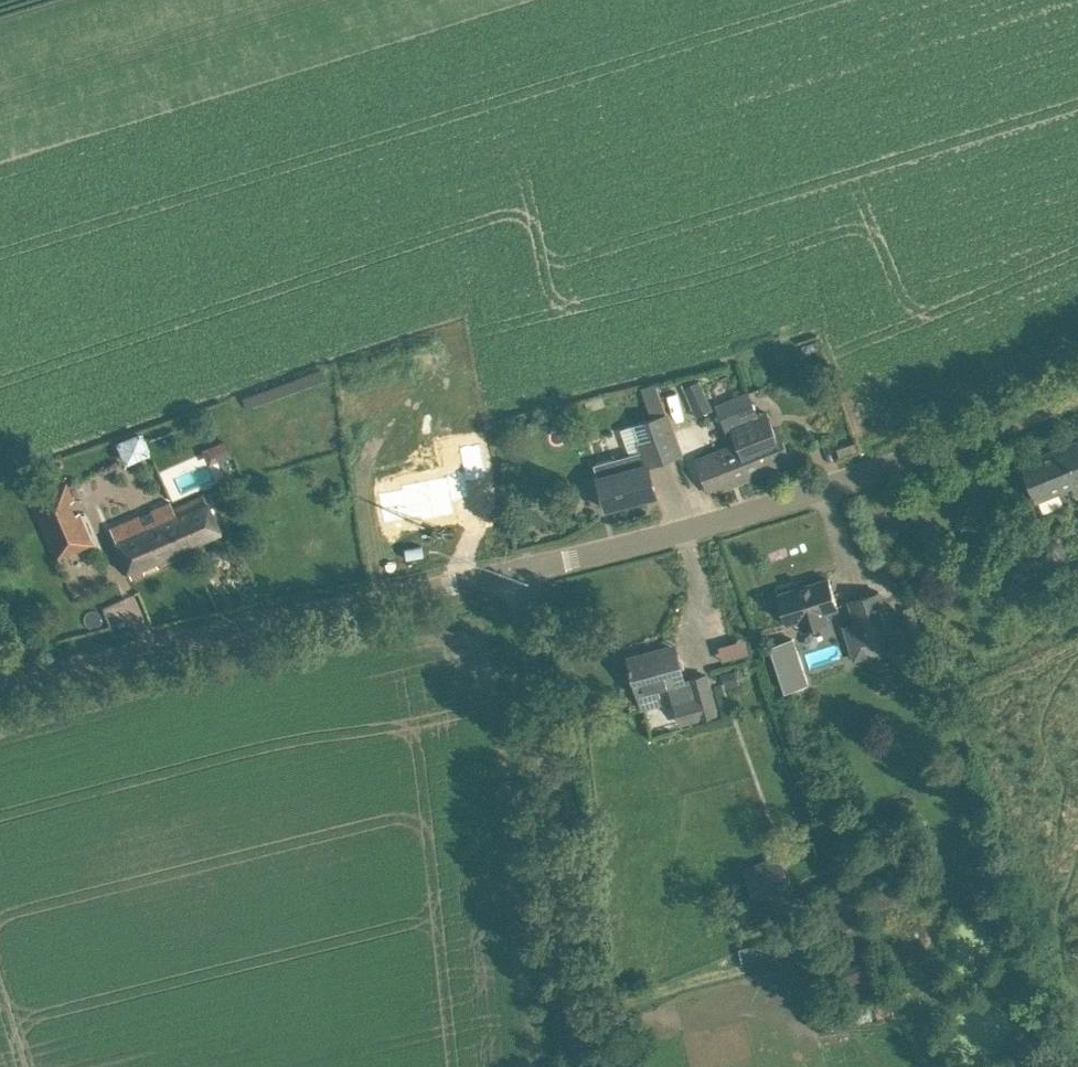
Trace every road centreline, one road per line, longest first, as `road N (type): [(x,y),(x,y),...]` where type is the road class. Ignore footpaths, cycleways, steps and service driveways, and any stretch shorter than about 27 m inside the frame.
road 1 (unclassified): [(510,578),(709,537),(965,447),(1077,394)]
road 2 (unclassified): [(0,682),(510,578)]
road 3 (unclassified): [(570,1066),(510,578)]

